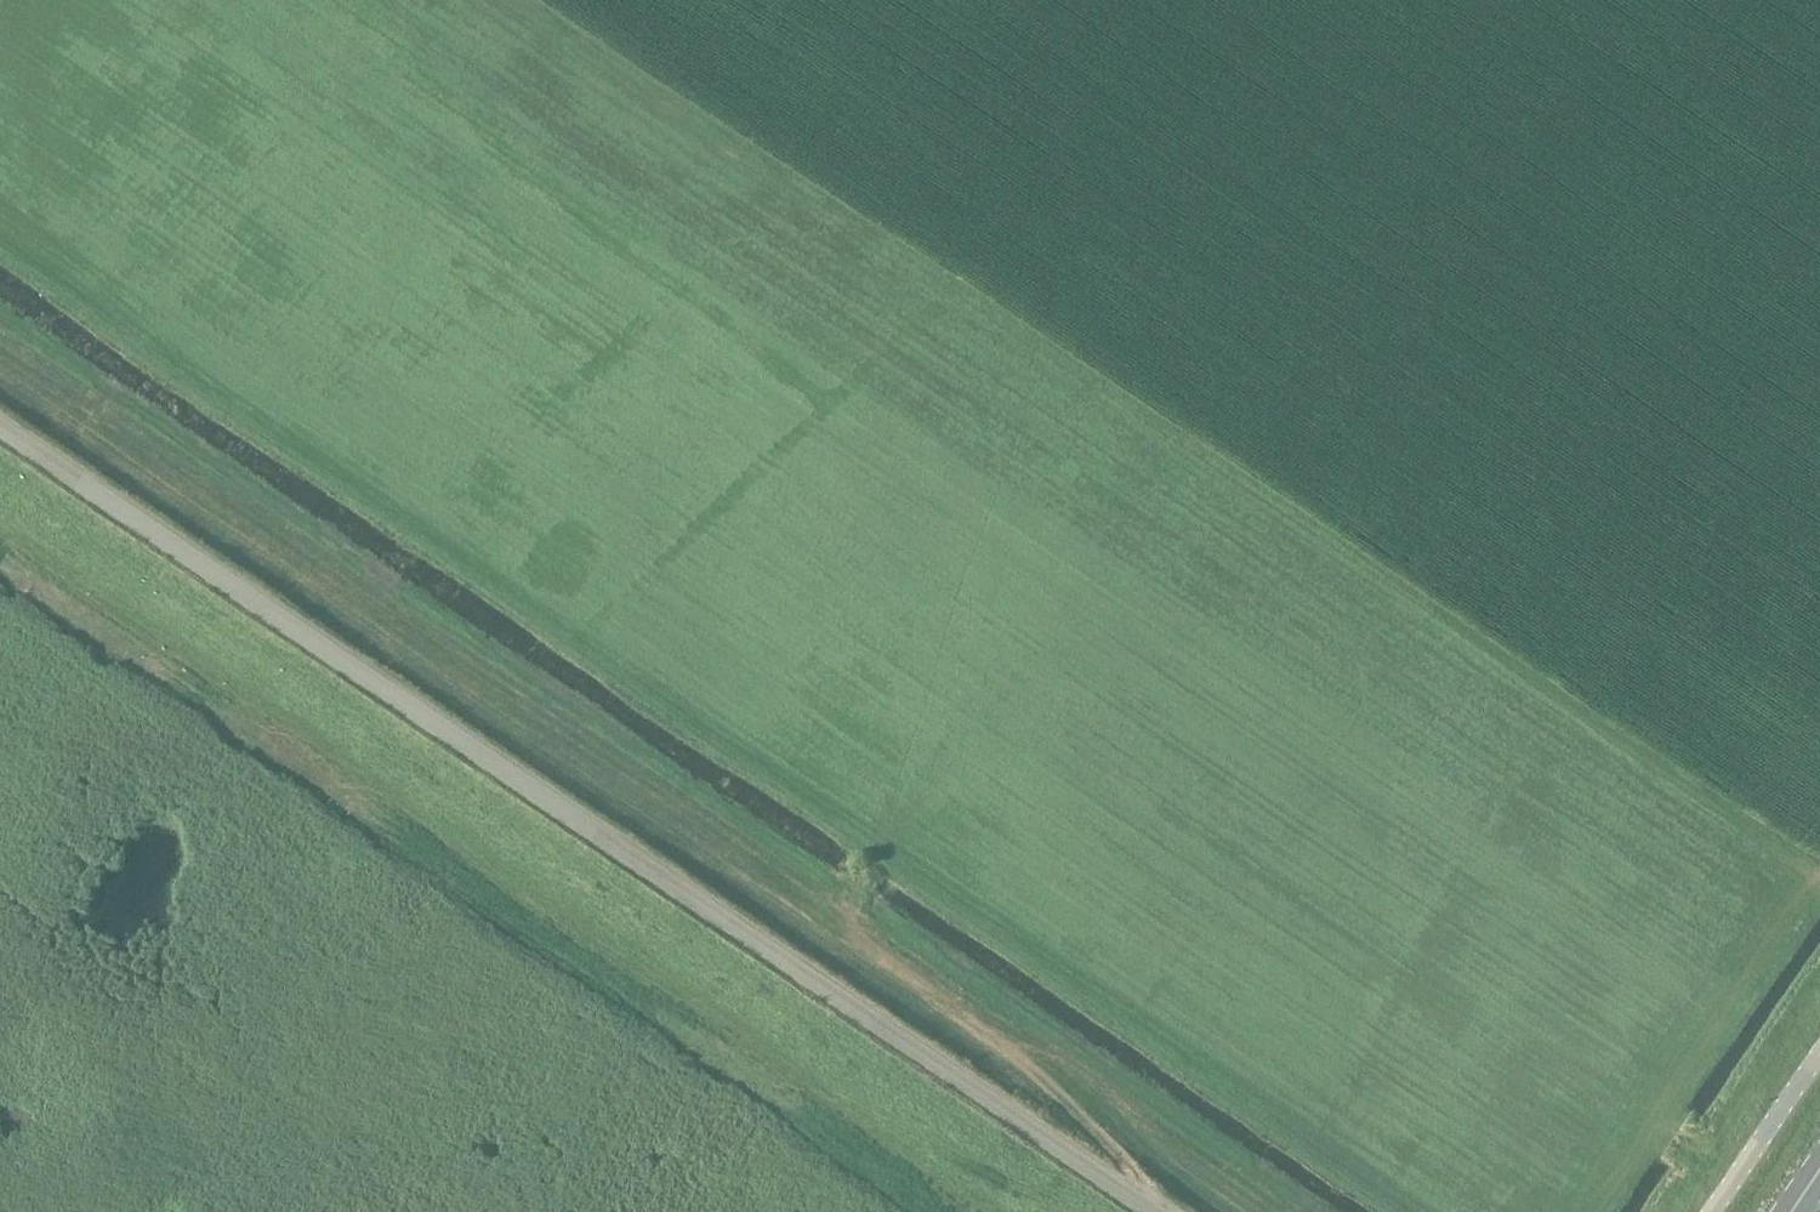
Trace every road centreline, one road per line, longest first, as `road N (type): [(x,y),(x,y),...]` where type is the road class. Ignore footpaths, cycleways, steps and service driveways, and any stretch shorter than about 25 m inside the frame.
road 1 (tertiary): [(1158,1211),(0,429)]
road 2 (unclassified): [(1712,1211),(1819,1054)]

